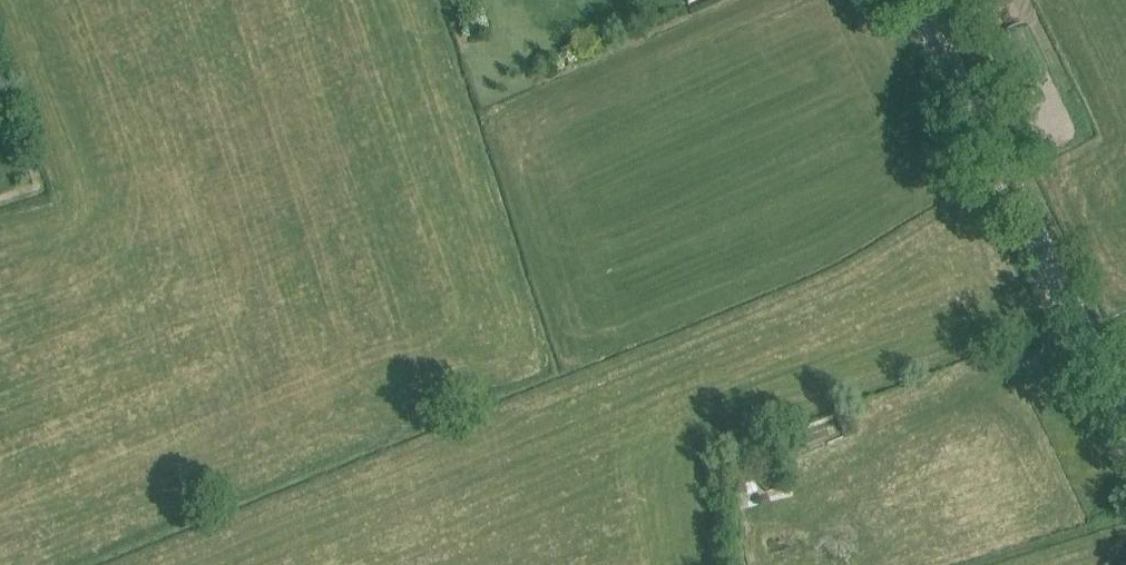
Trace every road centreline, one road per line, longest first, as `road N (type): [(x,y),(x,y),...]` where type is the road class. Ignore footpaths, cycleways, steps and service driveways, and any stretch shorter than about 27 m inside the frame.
road 1 (tertiary): [(1125,420),(920,0)]

